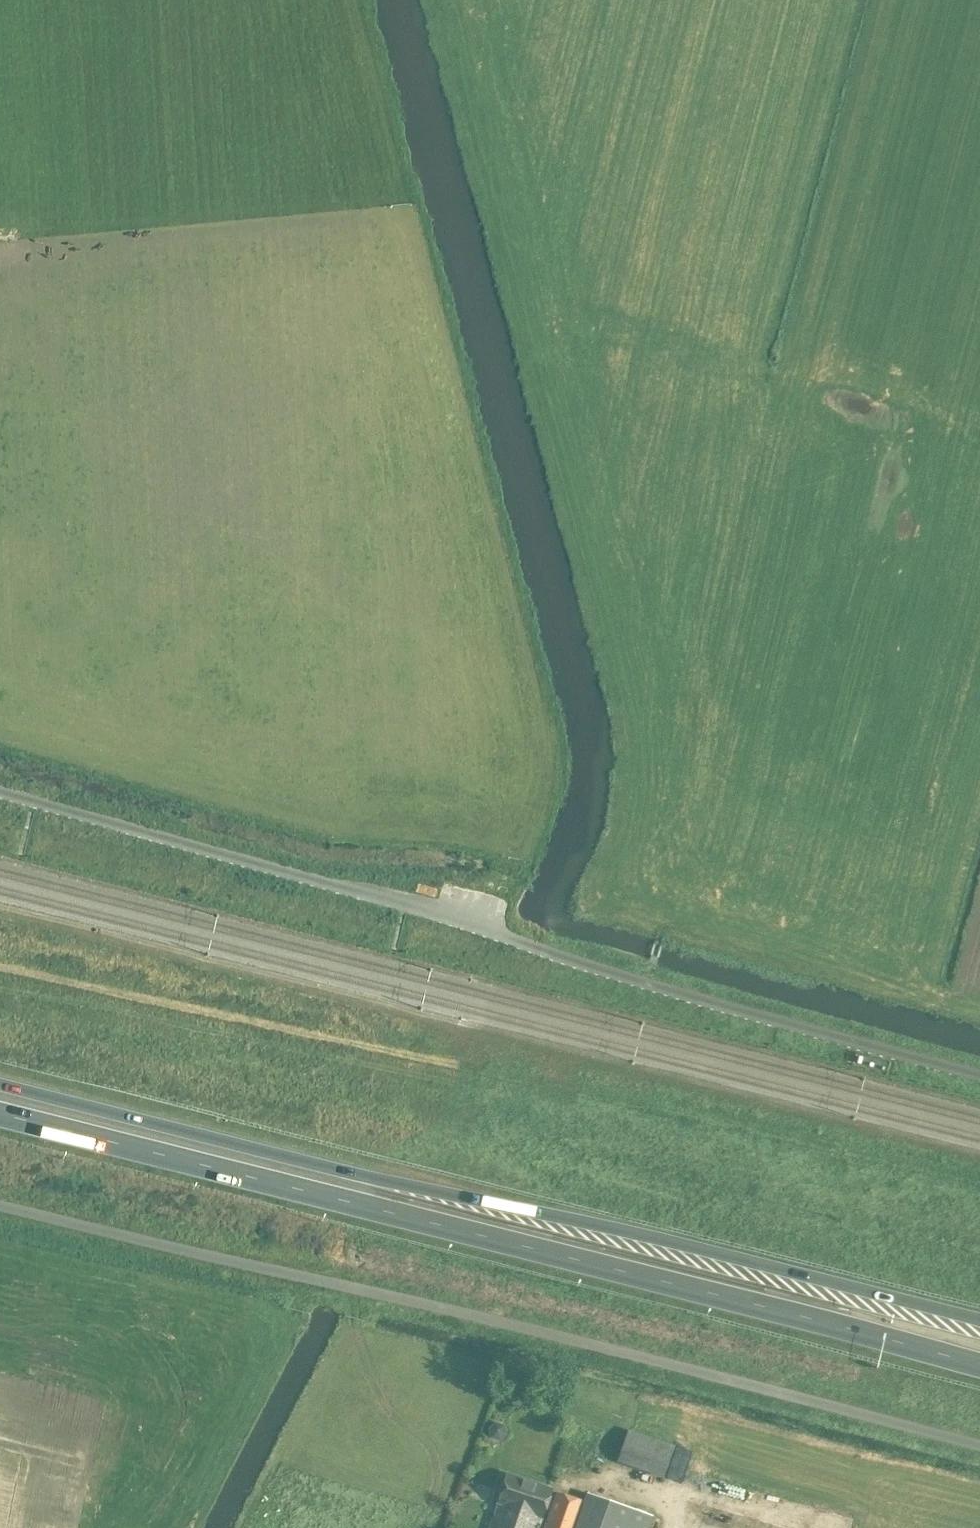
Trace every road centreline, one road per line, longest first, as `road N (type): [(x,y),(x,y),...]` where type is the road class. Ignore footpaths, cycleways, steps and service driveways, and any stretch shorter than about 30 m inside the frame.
road 1 (trunk): [(0,1113),(979,1364)]
road 2 (trunk): [(979,1320),(0,1083)]

